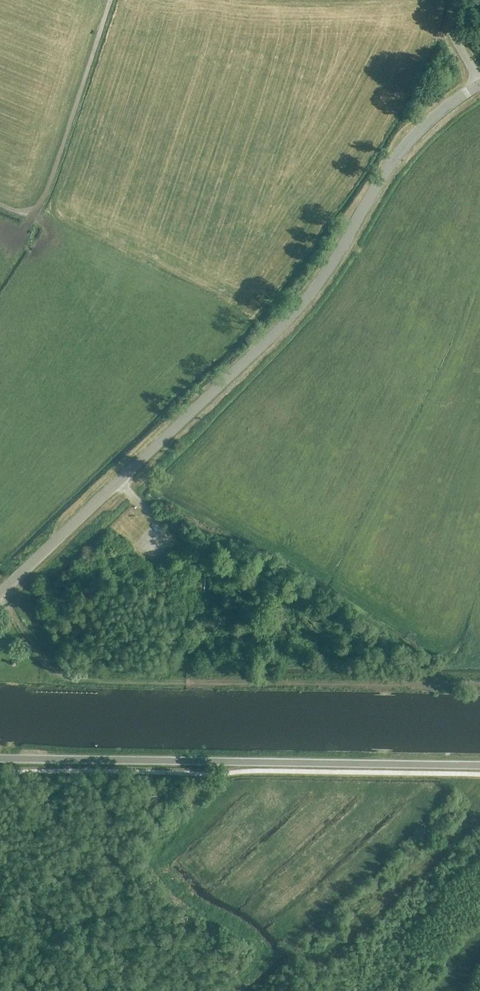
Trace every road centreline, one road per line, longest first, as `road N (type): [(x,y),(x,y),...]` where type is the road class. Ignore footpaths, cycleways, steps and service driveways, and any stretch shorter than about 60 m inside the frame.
road 1 (tertiary): [(0,592),(281,326),(324,274),(398,153),(479,84)]
road 2 (unclassified): [(479,767),(0,758)]
road 3 (track): [(0,206),(26,215),(42,201),(110,0)]

